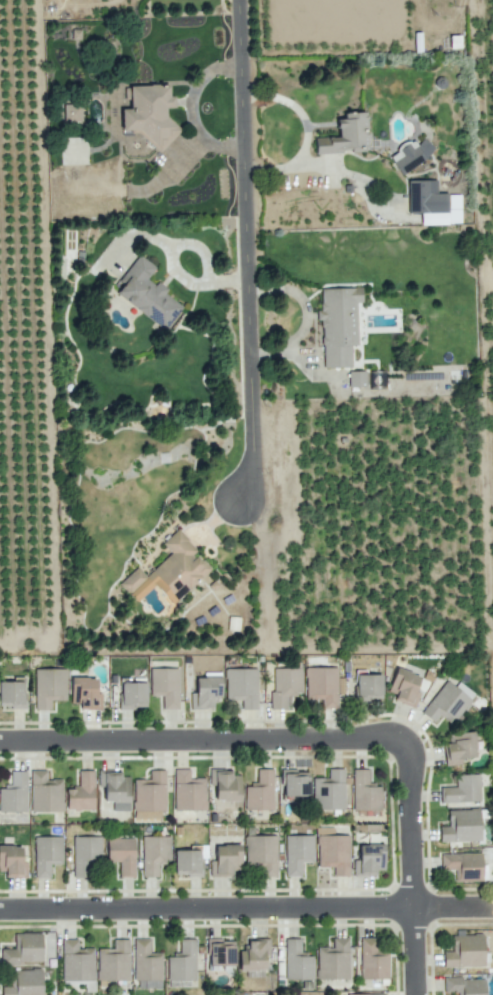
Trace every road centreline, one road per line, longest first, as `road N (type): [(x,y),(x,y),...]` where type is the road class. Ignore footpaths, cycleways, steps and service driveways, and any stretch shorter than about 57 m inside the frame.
road 1 (residential): [(239,0),(253,409),(252,451),(237,502)]
road 2 (residential): [(492,909),(0,910)]
road 3 (residential): [(366,740),(0,742)]
road 4 (residential): [(419,994),(413,762),(402,743),(366,740)]

